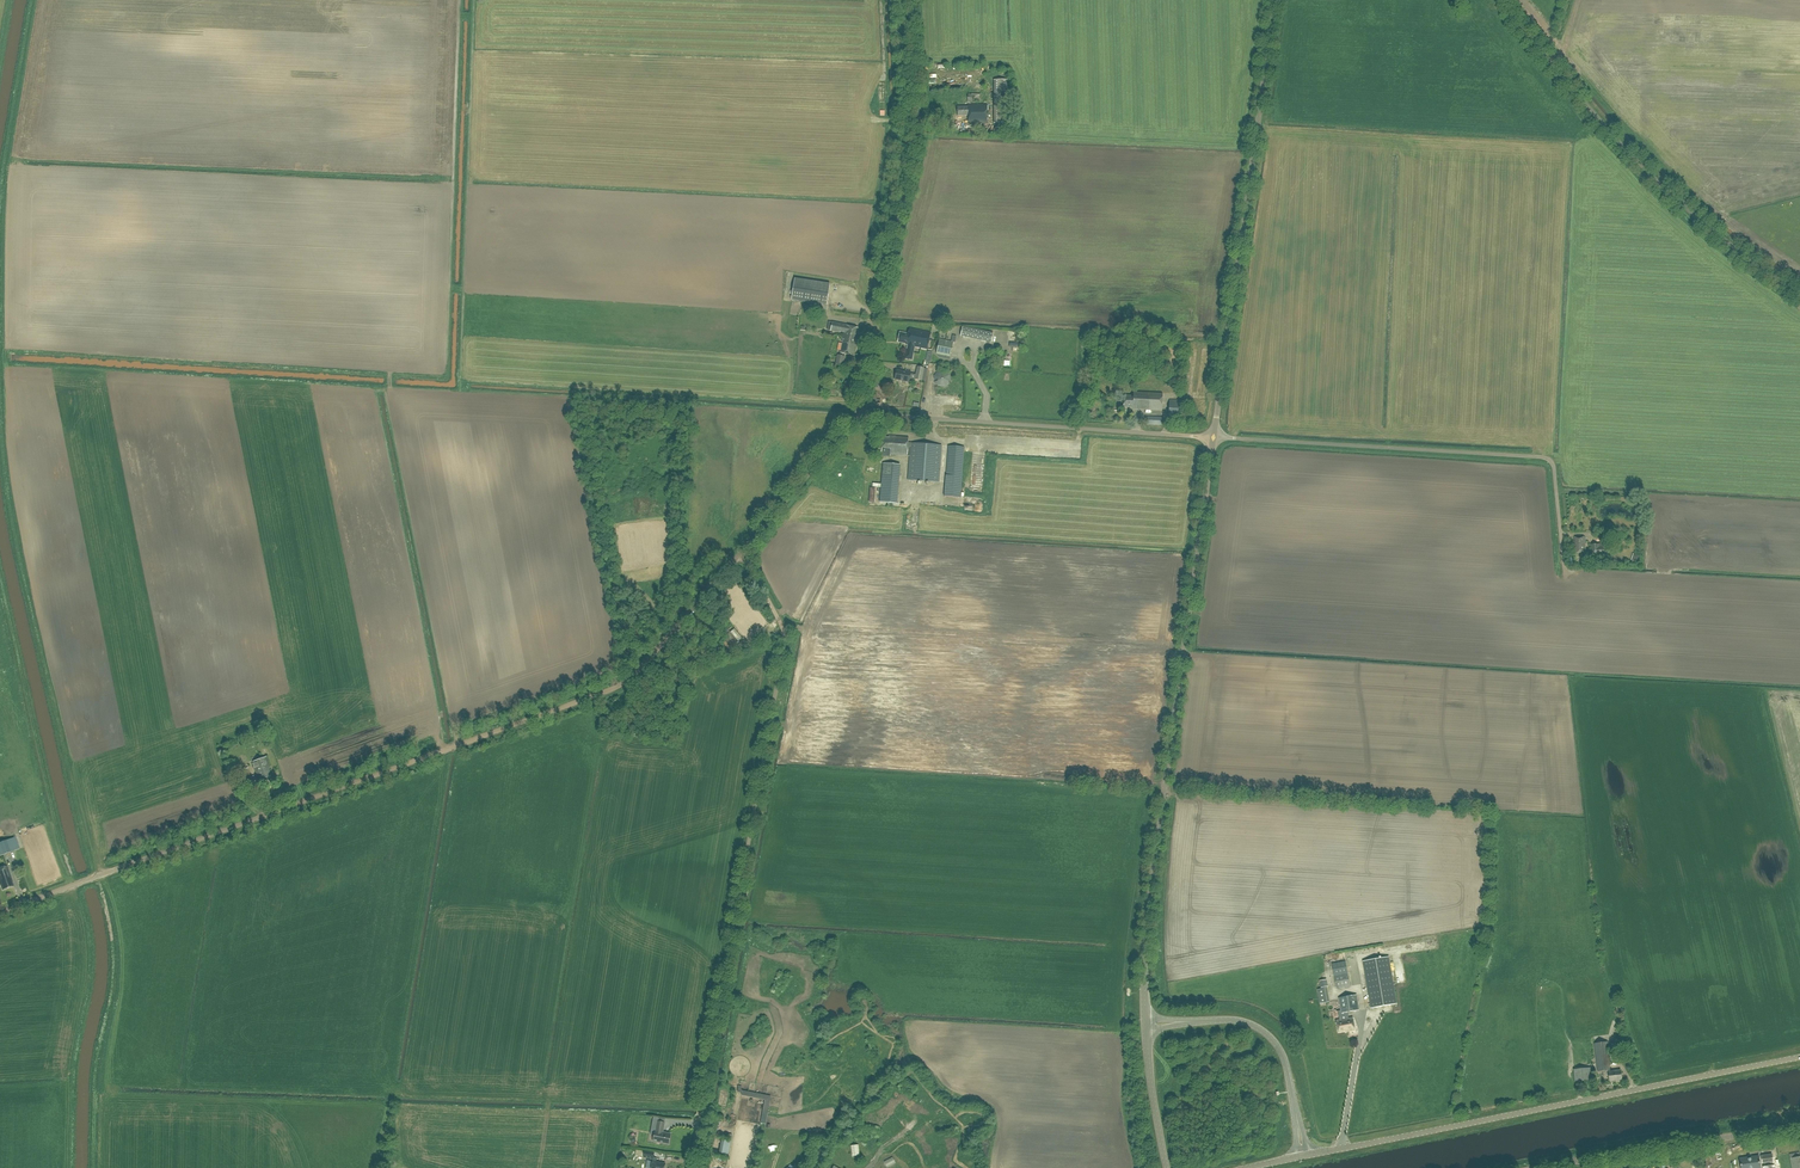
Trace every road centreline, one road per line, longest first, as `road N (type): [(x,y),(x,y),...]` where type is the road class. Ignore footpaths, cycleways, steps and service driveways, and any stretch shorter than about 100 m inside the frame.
road 1 (unclassified): [(0,912),(617,687),(740,554)]
road 2 (unclassified): [(689,1167),(783,649),(778,620),(740,554)]
road 3 (tertiary): [(1145,1019),(1145,922),(1213,438)]
road 4 (tertiary): [(1799,1057),(1308,1155)]
road 5 (tertiary): [(1213,438),(1274,0)]
road 6 (unclassified): [(1563,564),(1545,459),(1213,438)]
road 7 (unclassified): [(1799,294),(1653,177),(1500,0)]
road 8 (unclassified): [(858,414),(916,127),(910,0)]
road 9 (unclassified): [(1213,438),(858,414)]
road 10 (tertiary): [(1298,1126),(1286,1065),(1269,1036),(1236,1020),(1178,1023)]
road 11 (unclassified): [(740,554),(858,414)]
road 12 (tertiary): [(1630,1151),(1799,1127)]
road 13 (tertiary): [(1166,1167),(1146,1031)]

